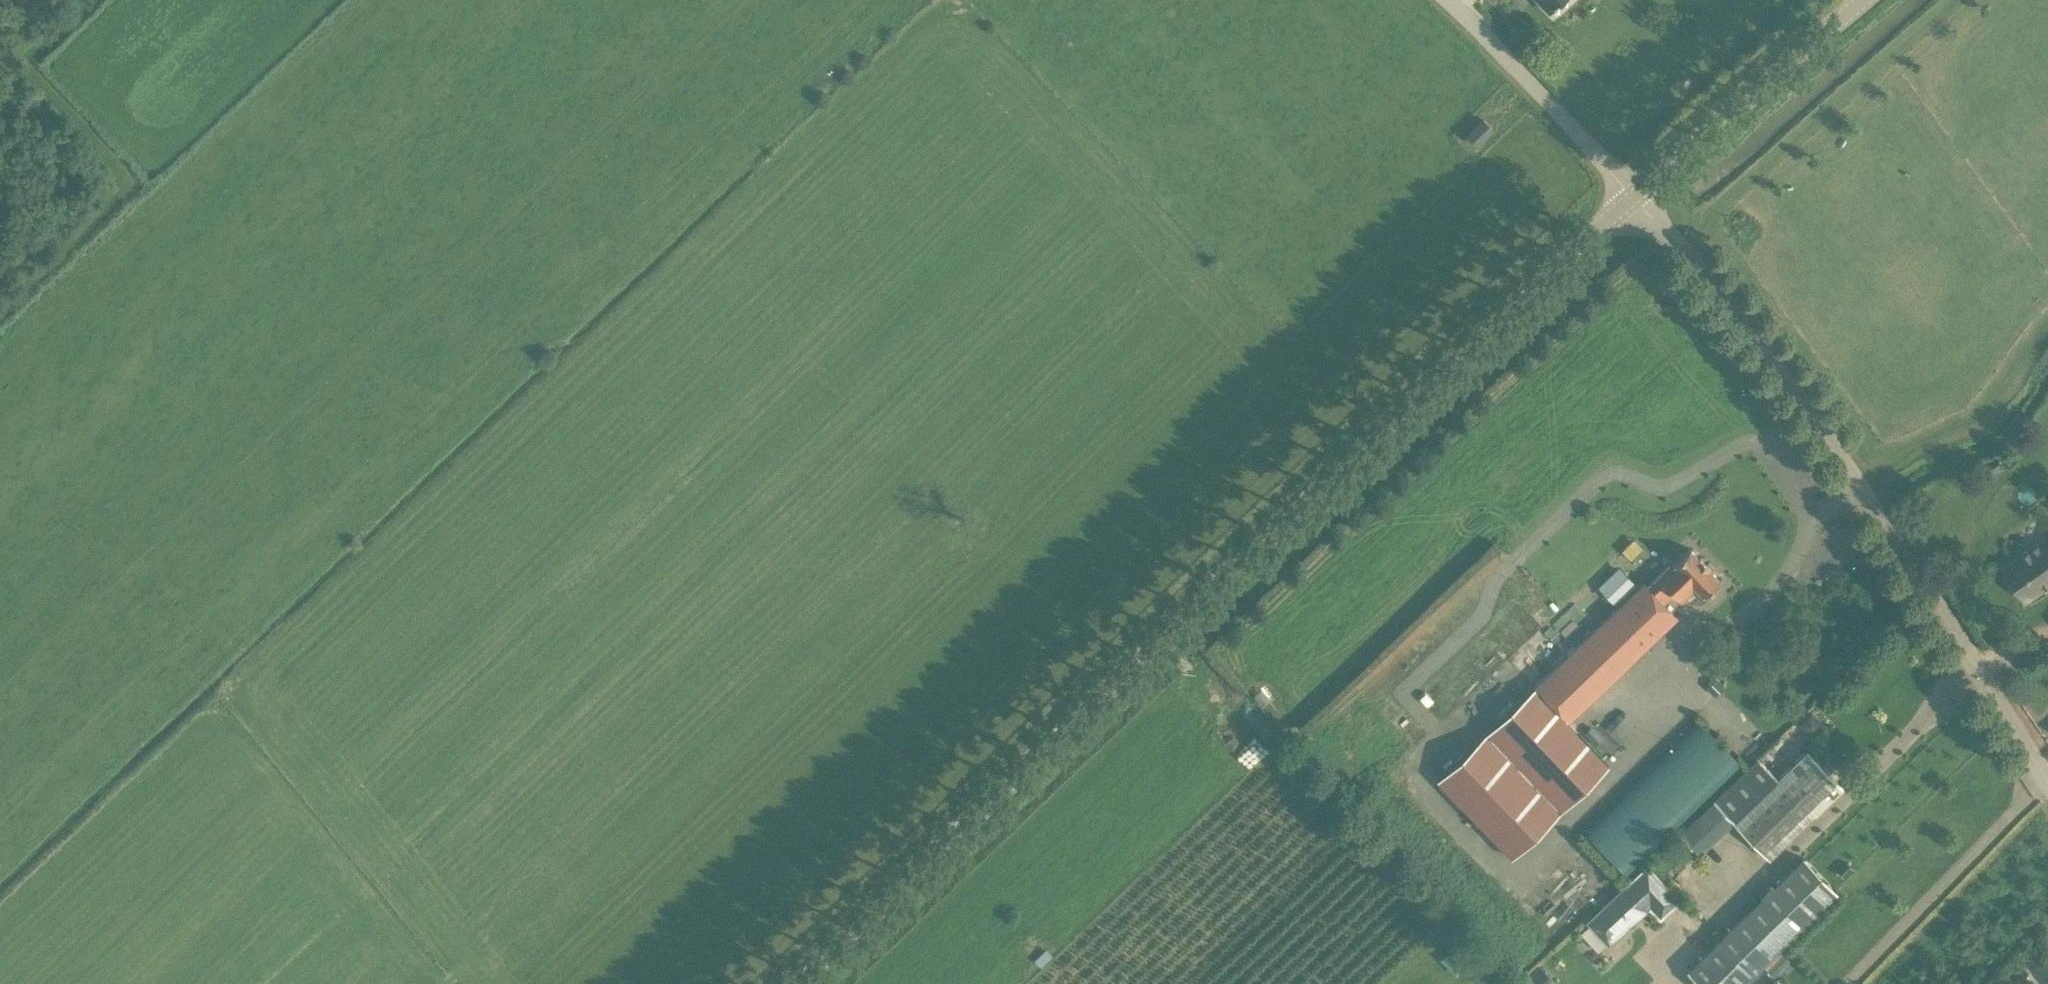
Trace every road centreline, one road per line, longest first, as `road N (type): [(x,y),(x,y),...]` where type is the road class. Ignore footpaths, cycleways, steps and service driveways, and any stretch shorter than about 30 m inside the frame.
road 1 (tertiary): [(795,983),(1630,200)]
road 2 (unclassified): [(2047,783),(1853,484),(1730,317),(1630,200)]
road 3 (track): [(1669,245),(1961,0)]
road 4 (tertiary): [(1630,200),(1862,0)]
road 5 (unclassified): [(1630,200),(1447,0)]

